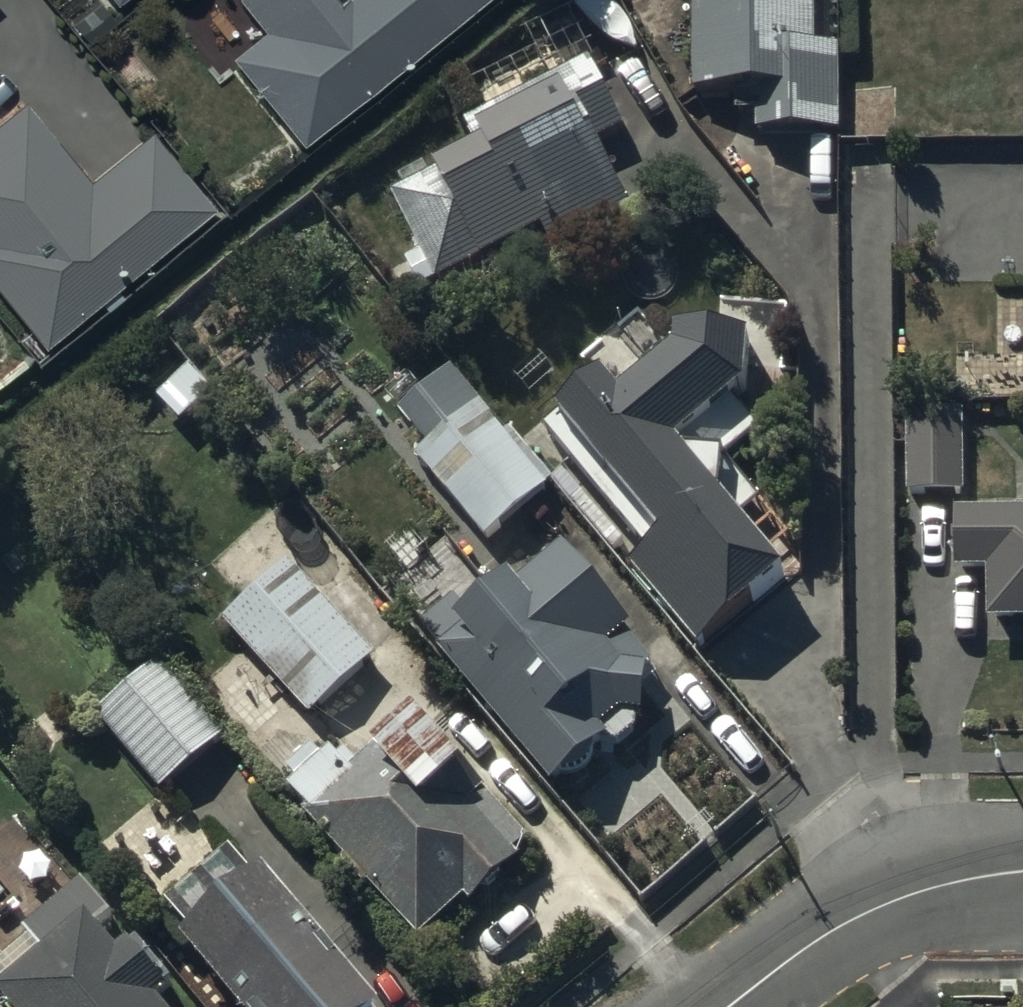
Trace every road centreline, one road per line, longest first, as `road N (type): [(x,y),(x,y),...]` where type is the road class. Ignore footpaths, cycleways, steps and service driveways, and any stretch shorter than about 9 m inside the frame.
road 1 (unclassified): [(1022,875),(936,889),(877,910),(754,1006)]

